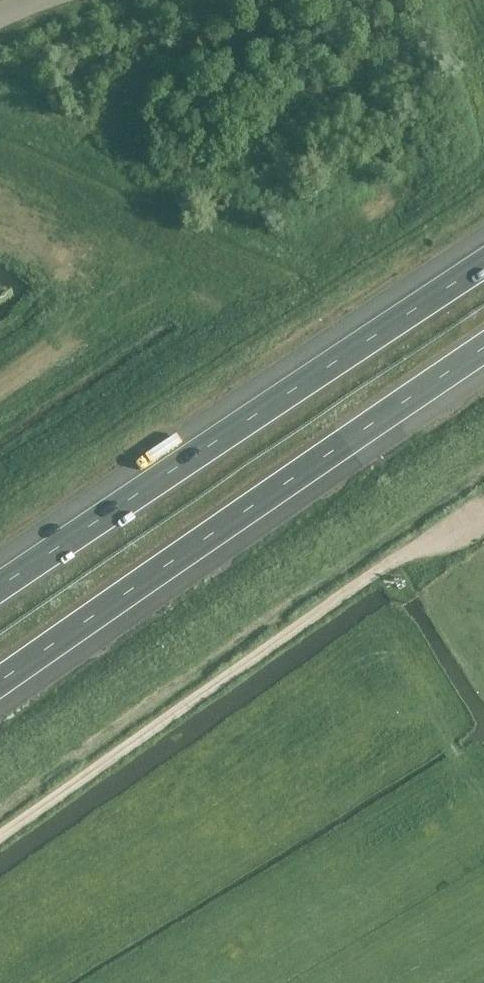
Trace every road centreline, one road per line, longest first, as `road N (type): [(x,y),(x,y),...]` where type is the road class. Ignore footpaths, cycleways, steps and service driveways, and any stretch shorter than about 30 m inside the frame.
road 1 (motorway): [(0,682),(483,347)]
road 2 (track): [(0,838),(387,567),(483,509)]
road 3 (motorway): [(483,256),(0,584)]

